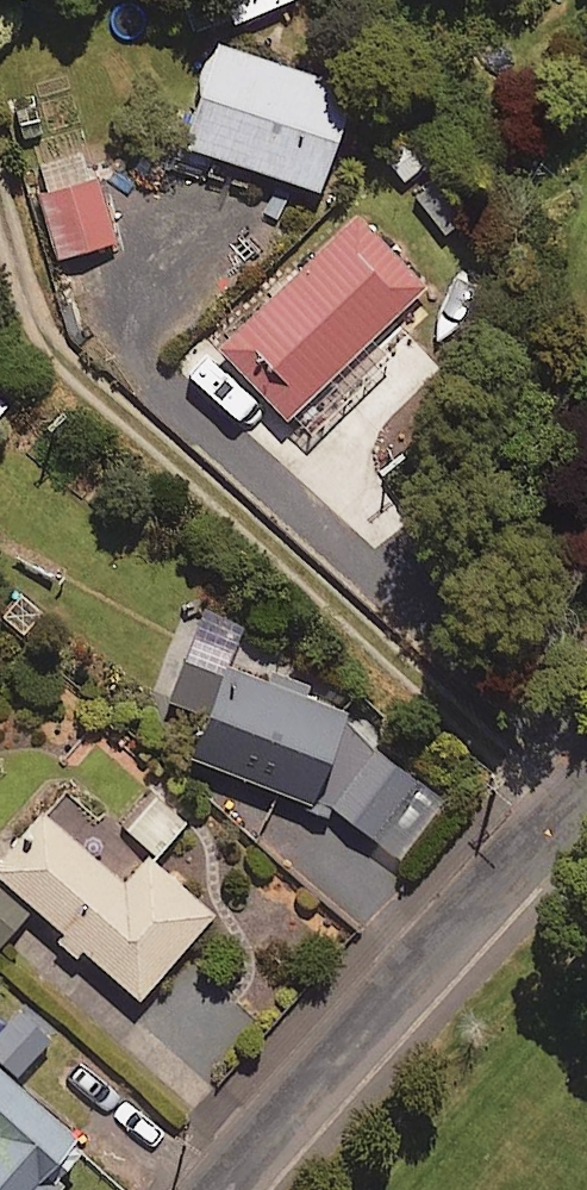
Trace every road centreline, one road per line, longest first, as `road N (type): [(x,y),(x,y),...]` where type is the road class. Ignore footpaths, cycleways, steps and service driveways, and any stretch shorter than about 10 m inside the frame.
road 1 (tertiary): [(221,1189),(586,799)]

